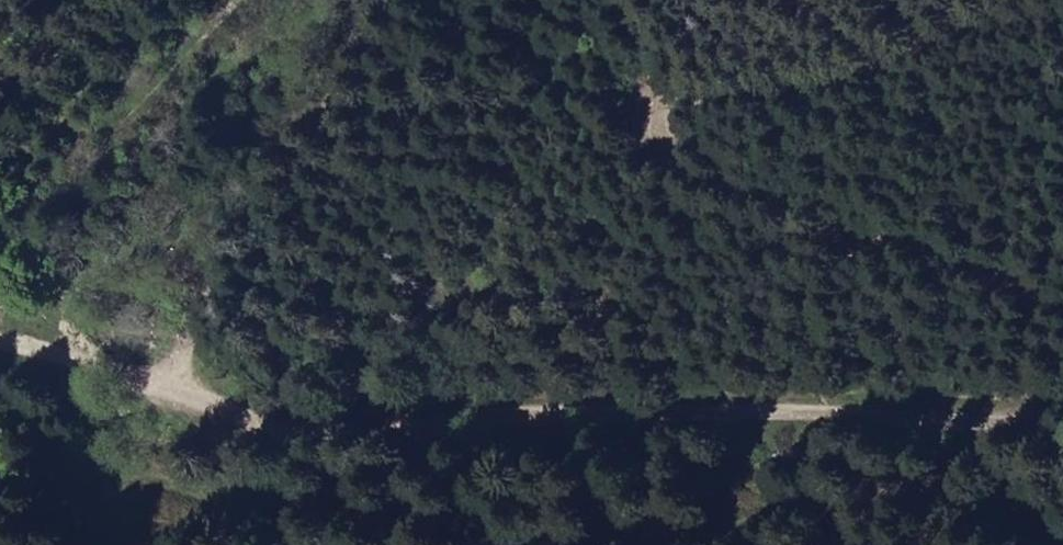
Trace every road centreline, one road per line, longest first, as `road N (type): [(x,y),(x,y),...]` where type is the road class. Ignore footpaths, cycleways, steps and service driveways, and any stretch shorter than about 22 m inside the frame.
road 1 (track): [(0,341),(73,355),(150,392),(273,425),(801,413),(1062,417)]
road 2 (track): [(1062,284),(1048,270),(664,167),(643,140),(668,109),(751,106),(832,91),(1012,0)]
road 3 (track): [(315,0),(312,87),(168,398)]

